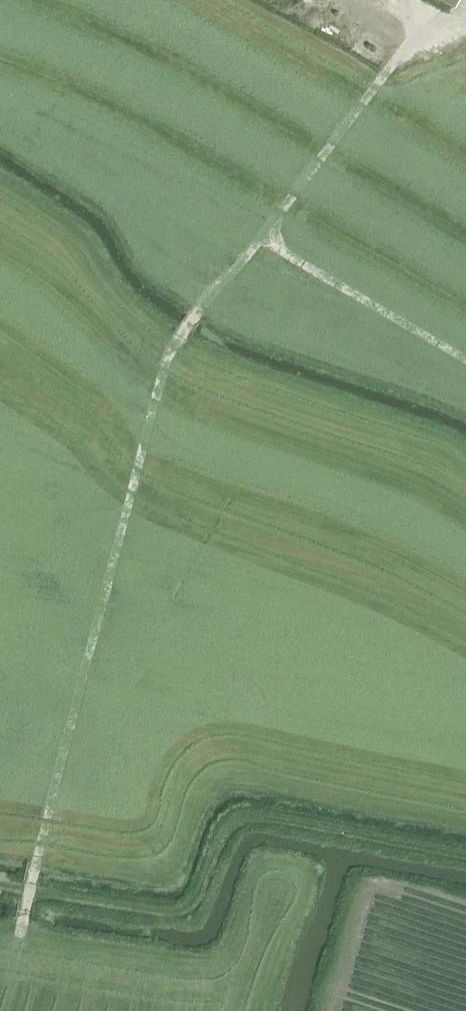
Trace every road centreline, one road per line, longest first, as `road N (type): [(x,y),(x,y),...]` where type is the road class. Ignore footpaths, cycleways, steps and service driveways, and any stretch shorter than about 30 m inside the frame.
road 1 (track): [(29,893),(165,363),(263,237)]
road 2 (track): [(0,887),(160,919),(188,914),(231,834),(267,824),(465,863)]
road 3 (track): [(263,237),(418,35),(465,15)]
road 4 (track): [(263,237),(465,358)]

